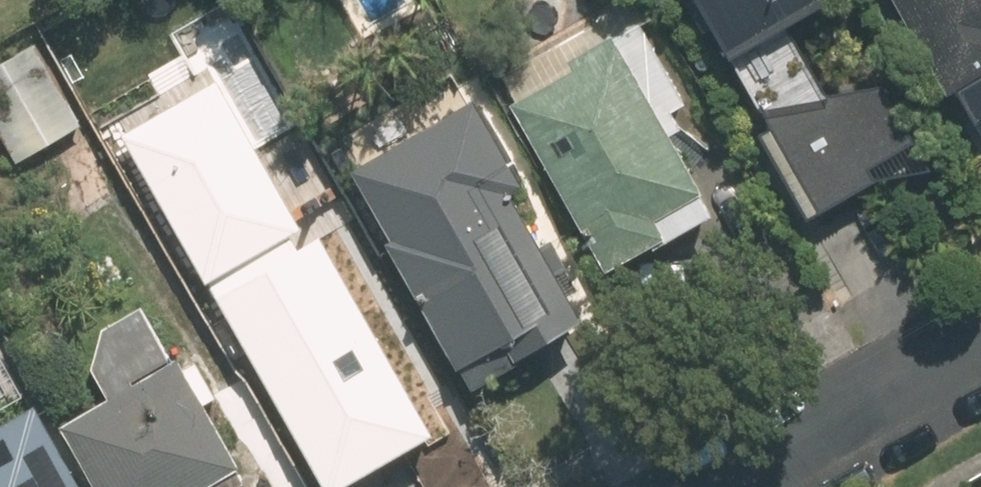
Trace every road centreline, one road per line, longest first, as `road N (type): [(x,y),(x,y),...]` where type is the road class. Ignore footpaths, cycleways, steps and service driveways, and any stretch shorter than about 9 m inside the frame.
road 1 (residential): [(980,325),(696,486)]

